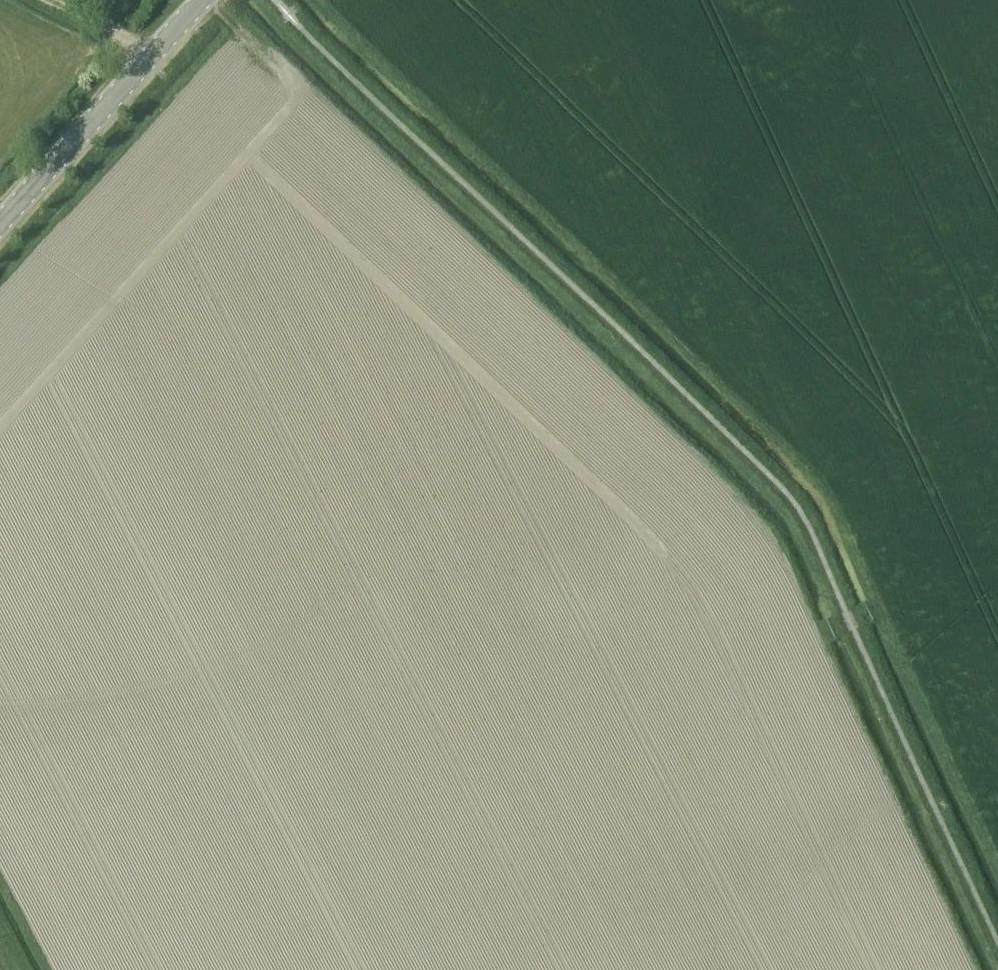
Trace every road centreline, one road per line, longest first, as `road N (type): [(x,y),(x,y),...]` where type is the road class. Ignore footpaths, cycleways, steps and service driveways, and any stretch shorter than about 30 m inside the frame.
road 1 (tertiary): [(0,225),(201,0)]

